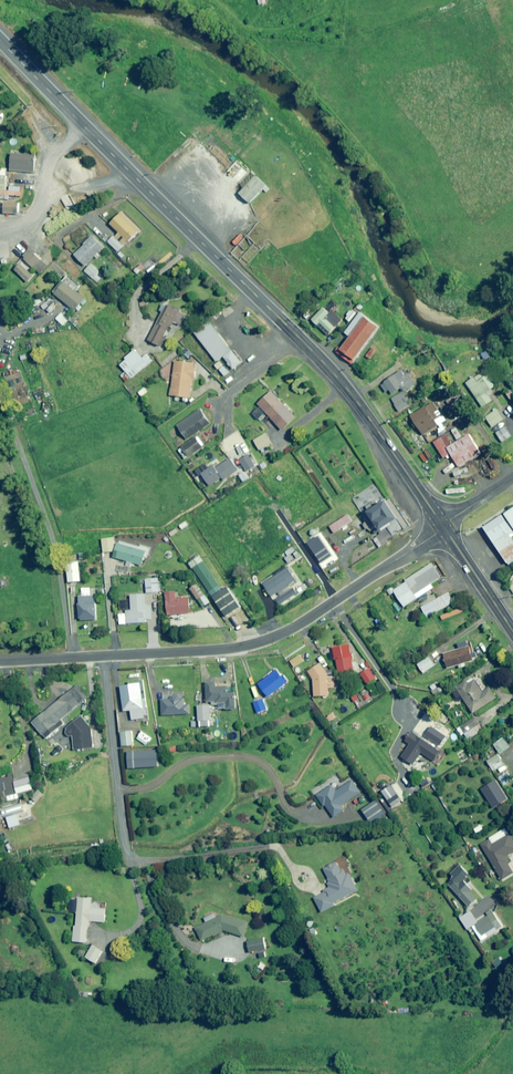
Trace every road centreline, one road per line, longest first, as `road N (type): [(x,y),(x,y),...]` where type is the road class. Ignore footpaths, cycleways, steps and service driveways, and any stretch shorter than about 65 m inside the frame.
road 1 (primary): [(0,38),(87,135),(351,392),(444,526)]
road 2 (unclassified): [(0,661),(250,645),(296,626),(444,526)]
road 3 (primary): [(444,526),(512,629)]

